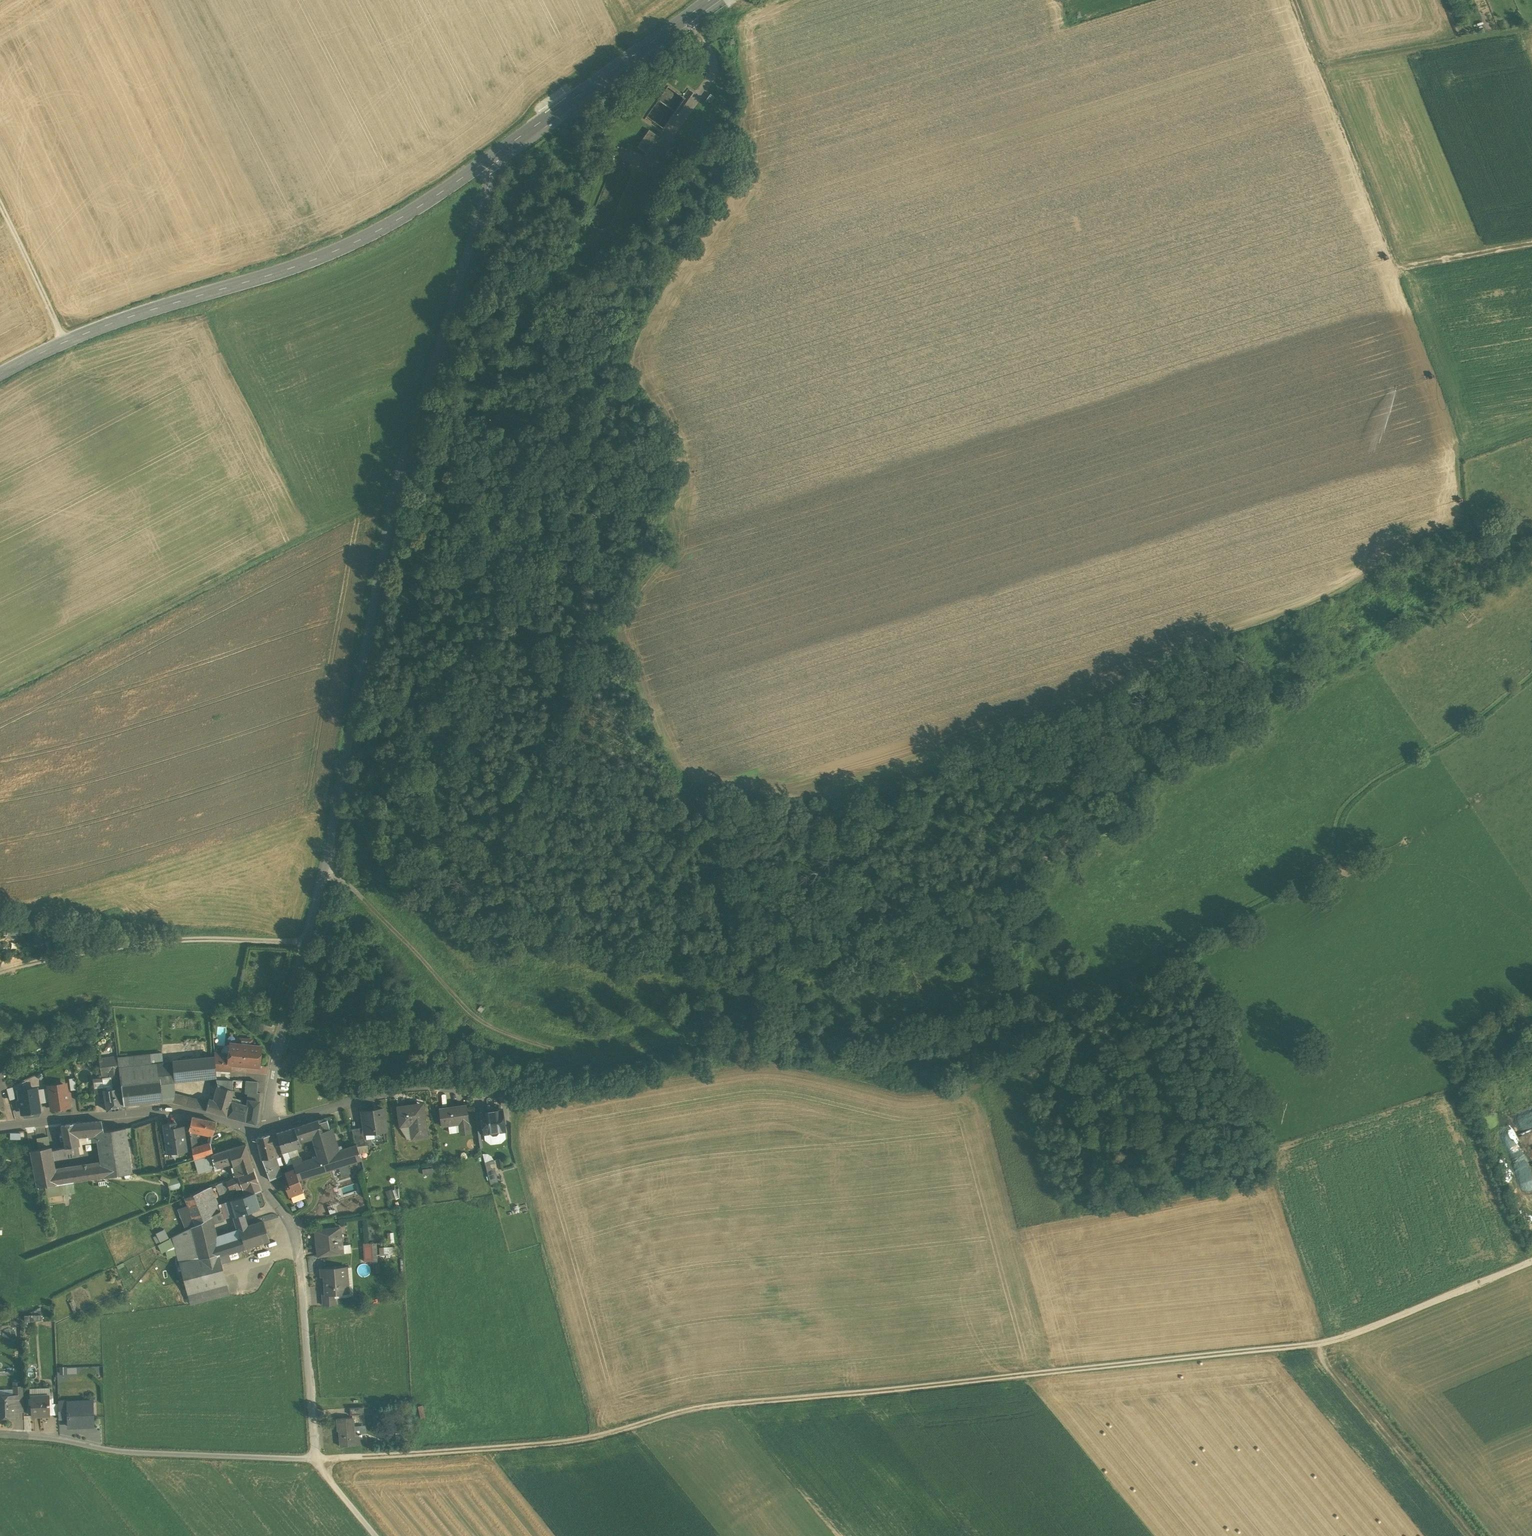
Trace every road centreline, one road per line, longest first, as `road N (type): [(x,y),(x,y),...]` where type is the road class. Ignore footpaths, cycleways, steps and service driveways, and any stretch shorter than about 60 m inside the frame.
road 1 (track): [(378,1535),(317,1459),(561,1443),(713,1407),(1325,1351),(1531,1270)]
road 2 (unclassified): [(301,943),(331,839),(401,462),(488,161)]
road 3 (track): [(1022,912),(855,948),(756,948),(483,914),(393,845),(331,839)]
road 4 (track): [(1156,1021),(910,1091),(747,1059),(505,1096)]
road 5 (residential): [(0,1435),(118,1453),(317,1459),(298,1233),(273,1200),(250,1136)]
road 6 (tertiary): [(0,374),(131,316),(338,251),(488,161)]
road 7 (track): [(395,490),(0,692)]
road 8 (track): [(1320,67),(1400,263),(1531,242)]
road 9 (unclassified): [(0,969),(183,940),(301,943)]
road 10 (tertiary): [(488,161),(709,0)]
road 11 (residential): [(250,1136),(182,1114),(0,1128)]
road 12 (residential): [(505,1096),(438,1085),(384,1087),(267,1128)]
road 13 (track): [(1314,1350),(1466,1535)]
road 14 (track): [(1531,32),(1320,67)]
road 15 (unclassified): [(267,1128),(301,943)]
road 16 (track): [(0,204),(65,342)]

